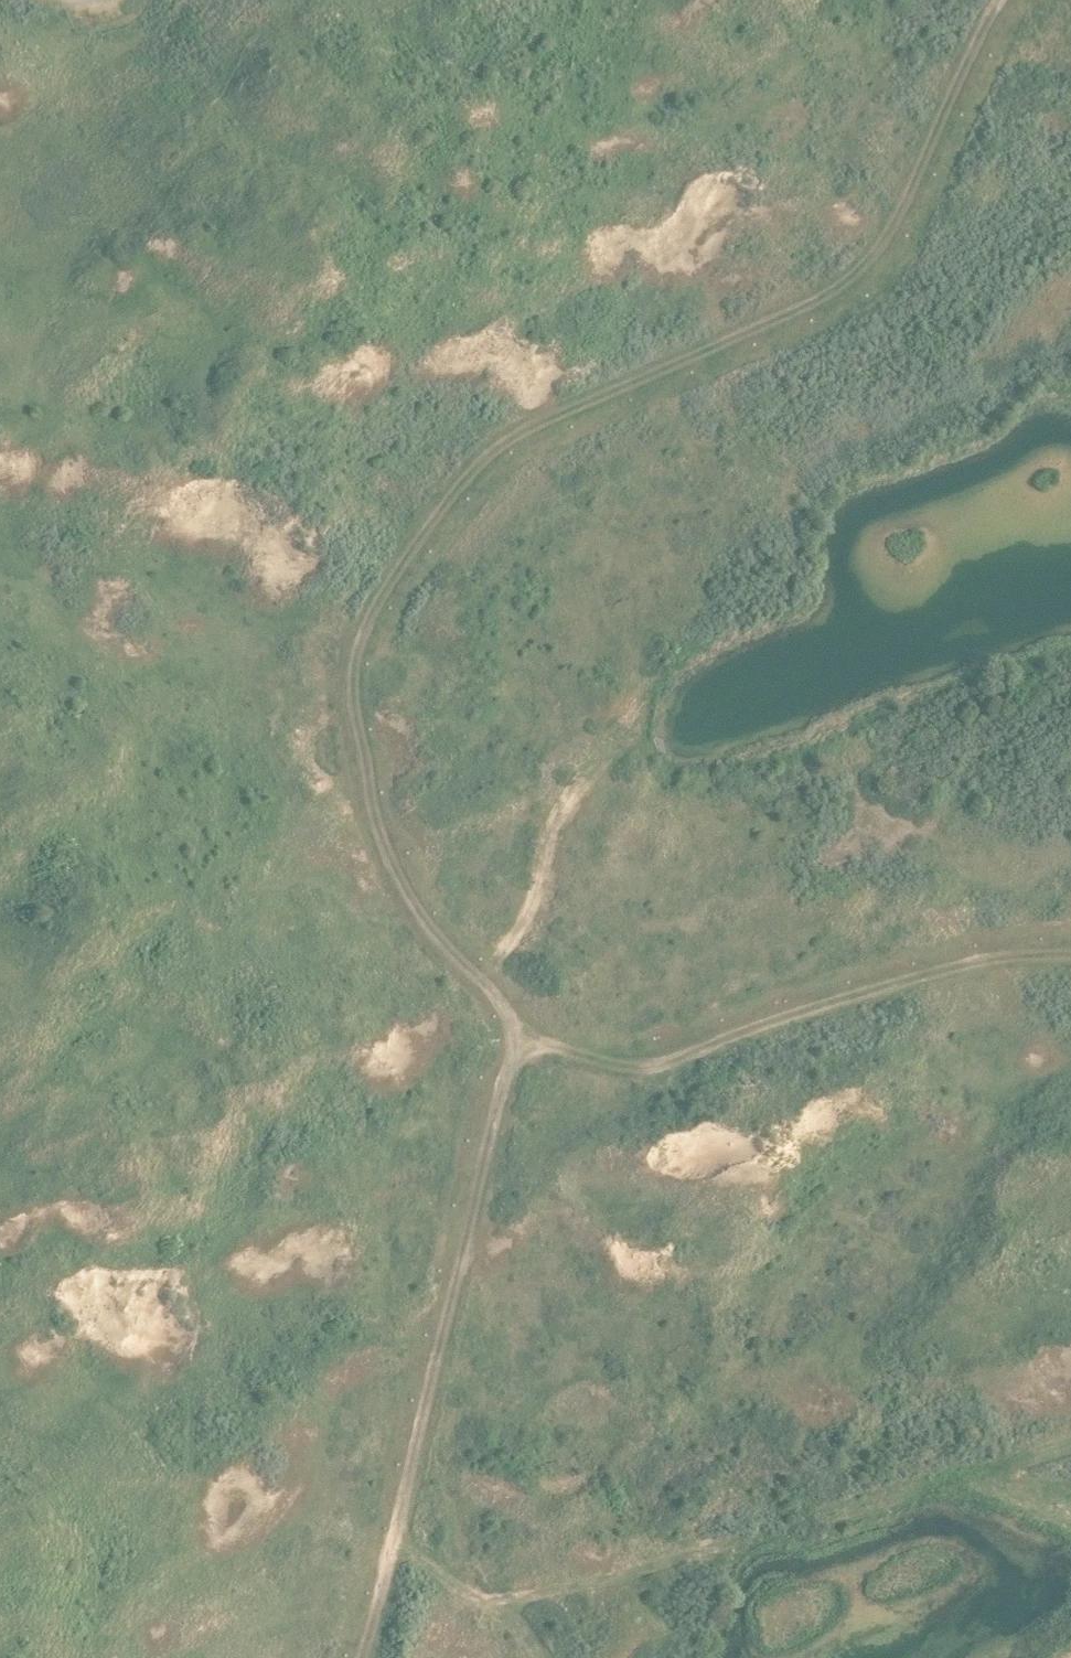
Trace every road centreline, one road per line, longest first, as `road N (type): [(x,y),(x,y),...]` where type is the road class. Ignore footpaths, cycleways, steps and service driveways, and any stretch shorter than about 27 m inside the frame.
road 1 (track): [(356,1657),(387,1555),(486,1107),(519,1033)]

